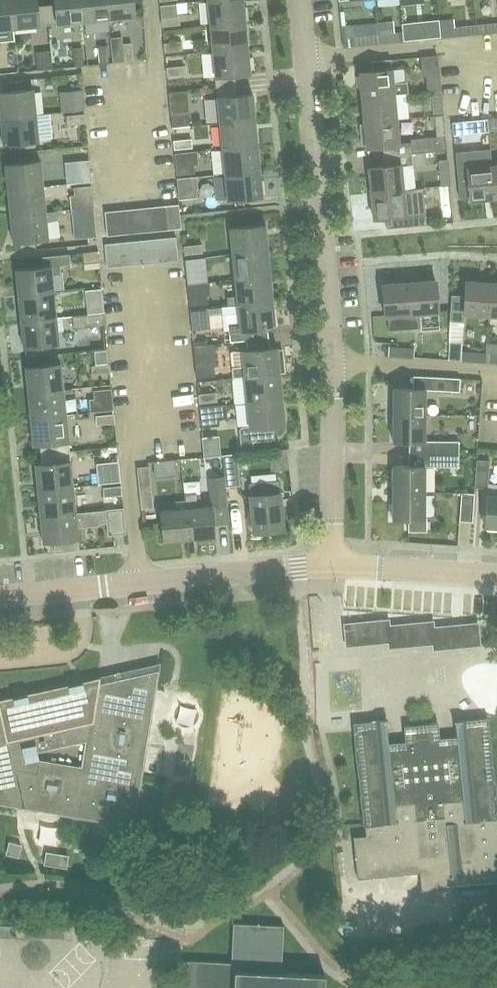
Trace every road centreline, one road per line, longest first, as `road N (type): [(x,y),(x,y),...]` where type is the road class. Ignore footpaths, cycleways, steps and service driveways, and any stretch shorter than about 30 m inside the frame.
road 1 (residential): [(331,566),(330,301),(299,0)]
road 2 (residential): [(331,566),(0,600)]
road 3 (residential): [(496,577),(331,566)]

